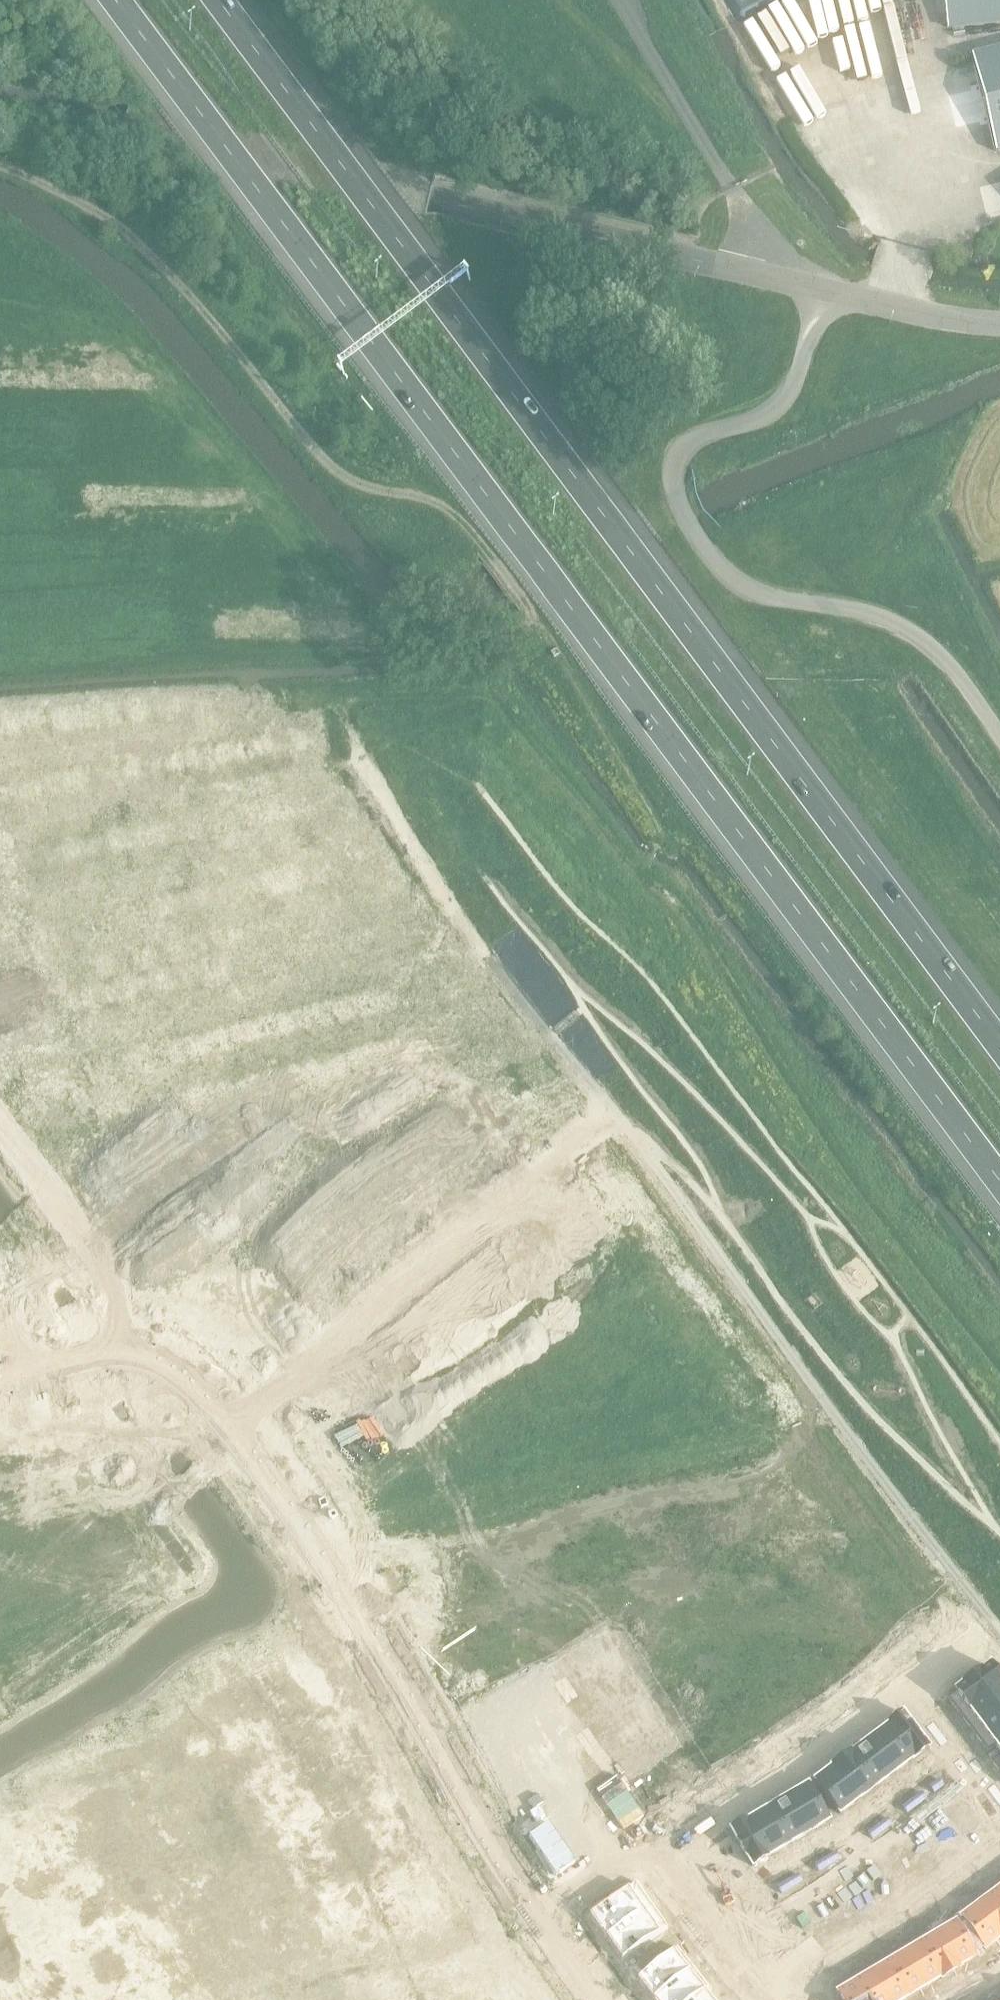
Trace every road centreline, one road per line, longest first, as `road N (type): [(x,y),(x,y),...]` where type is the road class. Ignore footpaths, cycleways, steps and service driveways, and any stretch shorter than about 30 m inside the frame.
road 1 (motorway): [(116,0),(999,1176)]
road 2 (motorway): [(999,1045),(217,0)]
road 3 (track): [(656,860),(661,840),(597,717),(497,565),(449,511),(335,473),(158,264),(115,225),(0,167)]
road 4 (unclassified): [(999,747),(924,644),(856,612),(756,596),(700,543),(675,493),(675,462),(685,446),(776,409),(797,376),(820,292)]
road 5 (unclassified): [(439,197),(0,93)]
road 6 (residential): [(571,1150),(229,1429)]
road 7 (residential): [(0,1110),(342,860)]
road 8 (residential): [(117,1292),(182,1260),(436,1063)]
road 9 (residential): [(687,1835),(836,1743),(985,1613)]
road 10 (residential): [(342,860),(571,1150)]
road 11 (residential): [(0,444),(70,511),(187,660)]
road 12 (unclassified): [(439,197),(693,260)]
road 13 (residential): [(187,660),(342,860)]
road 14 (residential): [(687,1835),(814,1999)]
road 15 (residential): [(117,1292),(0,1129)]
road 16 (residential): [(0,693),(187,660)]
road 17 (unclassified): [(999,323),(820,292)]
road 18 (unclassified): [(820,292),(693,260)]
road 19 (residential): [(0,971),(103,908)]

